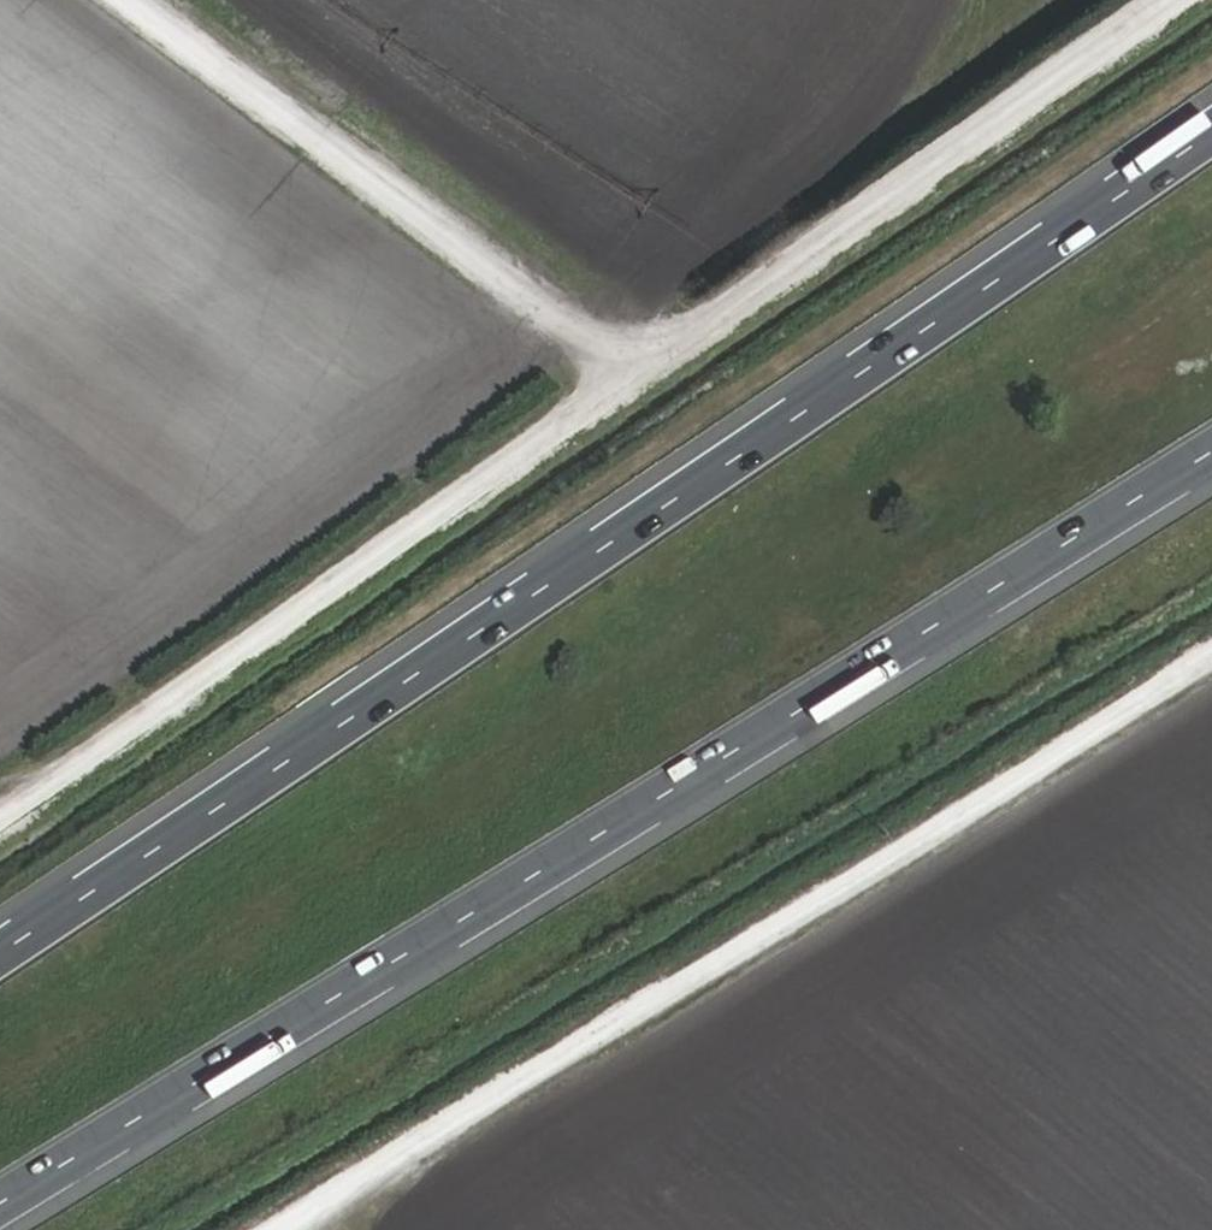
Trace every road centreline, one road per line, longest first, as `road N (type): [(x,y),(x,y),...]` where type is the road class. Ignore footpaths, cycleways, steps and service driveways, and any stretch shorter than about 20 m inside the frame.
road 1 (motorway): [(1211,129),(0,957)]
road 2 (track): [(1170,0),(0,822)]
road 3 (motorway): [(0,1208),(1211,457)]
road 4 (track): [(277,1229),(1211,660)]
road 5 (track): [(635,378),(130,0)]

